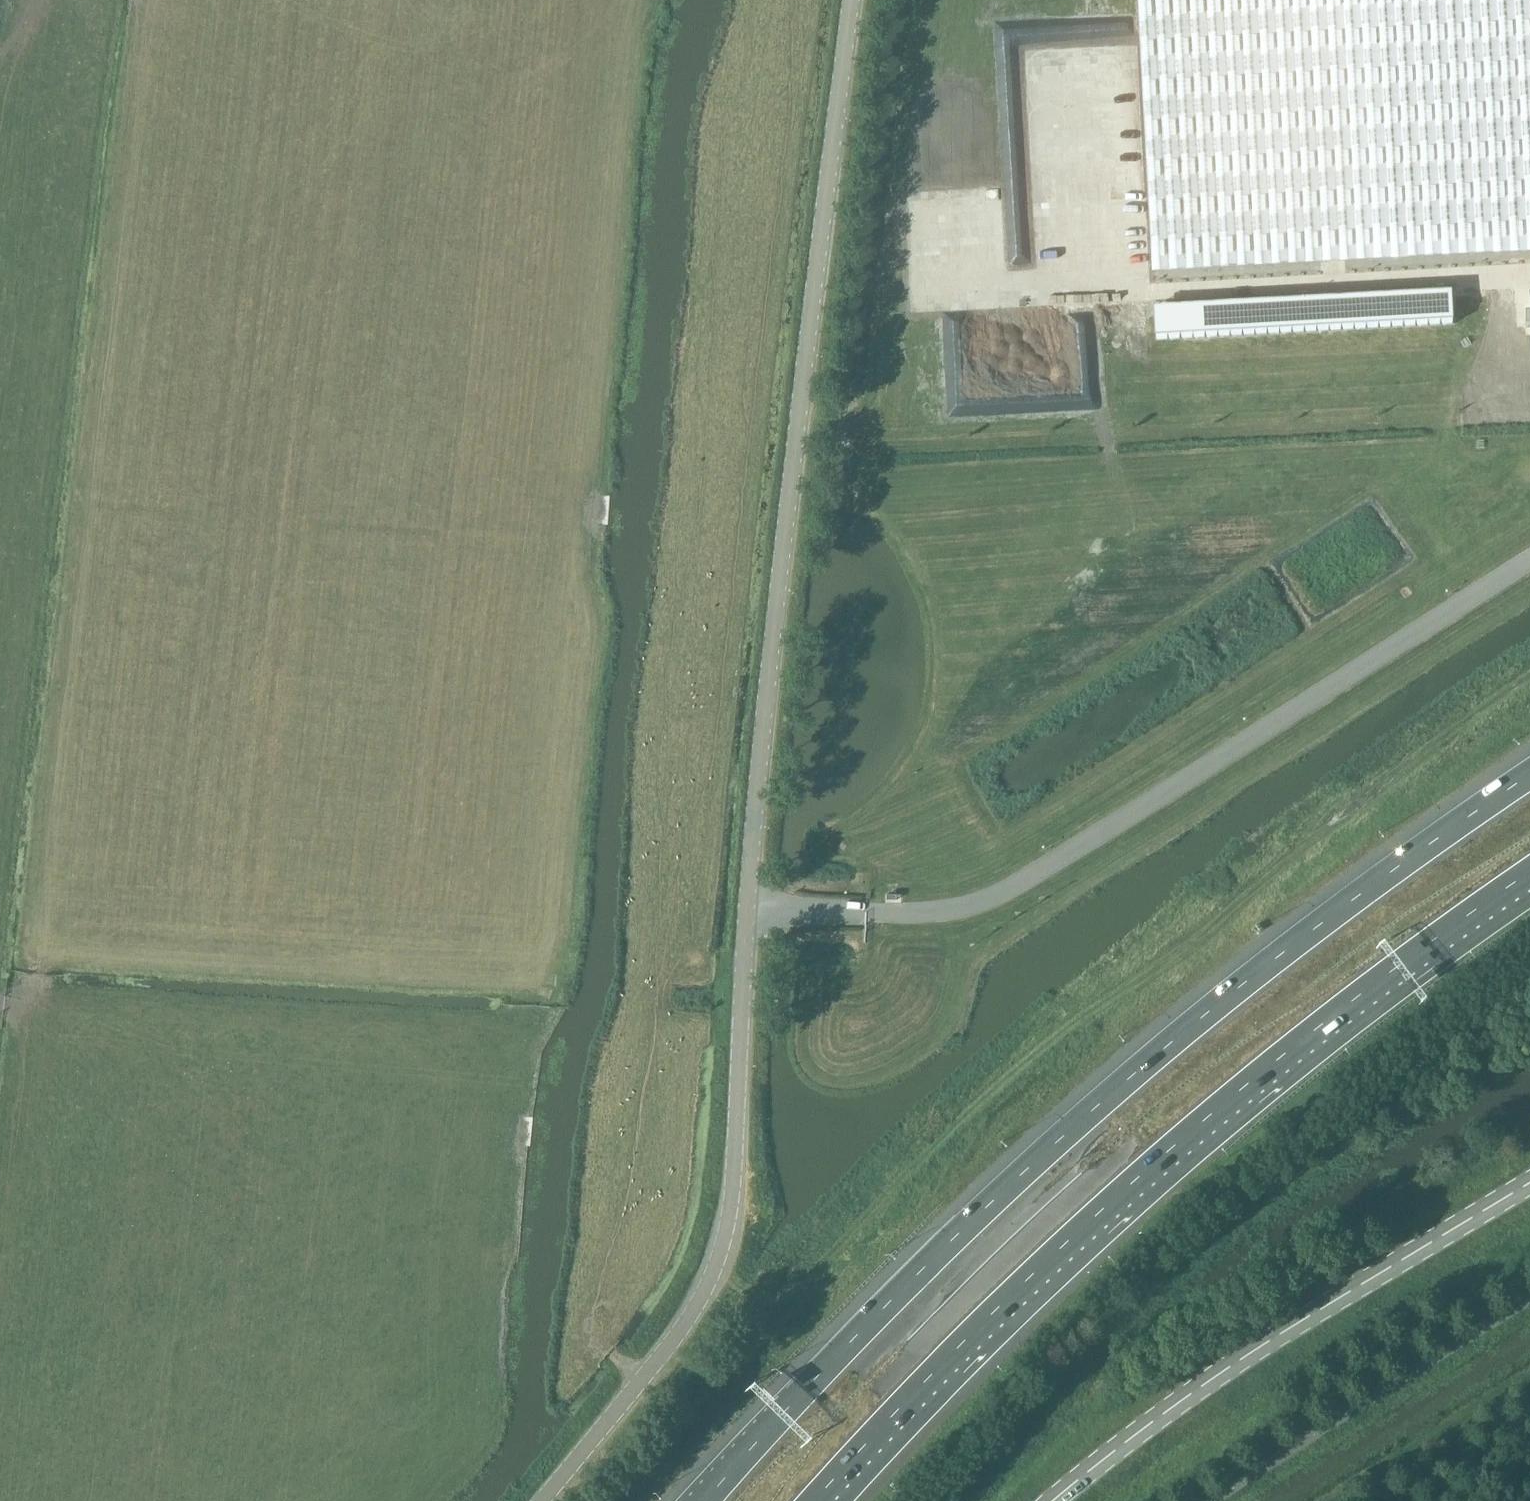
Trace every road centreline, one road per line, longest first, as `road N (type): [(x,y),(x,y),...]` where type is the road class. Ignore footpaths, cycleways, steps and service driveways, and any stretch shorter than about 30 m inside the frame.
road 1 (tertiary): [(544,1500),(696,1309),(729,1224),(752,859),(852,0)]
road 2 (motorway): [(1529,777),(1363,894),(1138,1072),(973,1221),(707,1500)]
road 3 (motorway): [(818,1500),(918,1388),(1142,1177),(1400,971)]
road 4 (secondary): [(1055,1500),(1213,1380),(1529,1185)]
road 5 (motorway): [(1400,971),(1529,877)]
road 6 (motorway): [(1400,971),(1529,891)]

